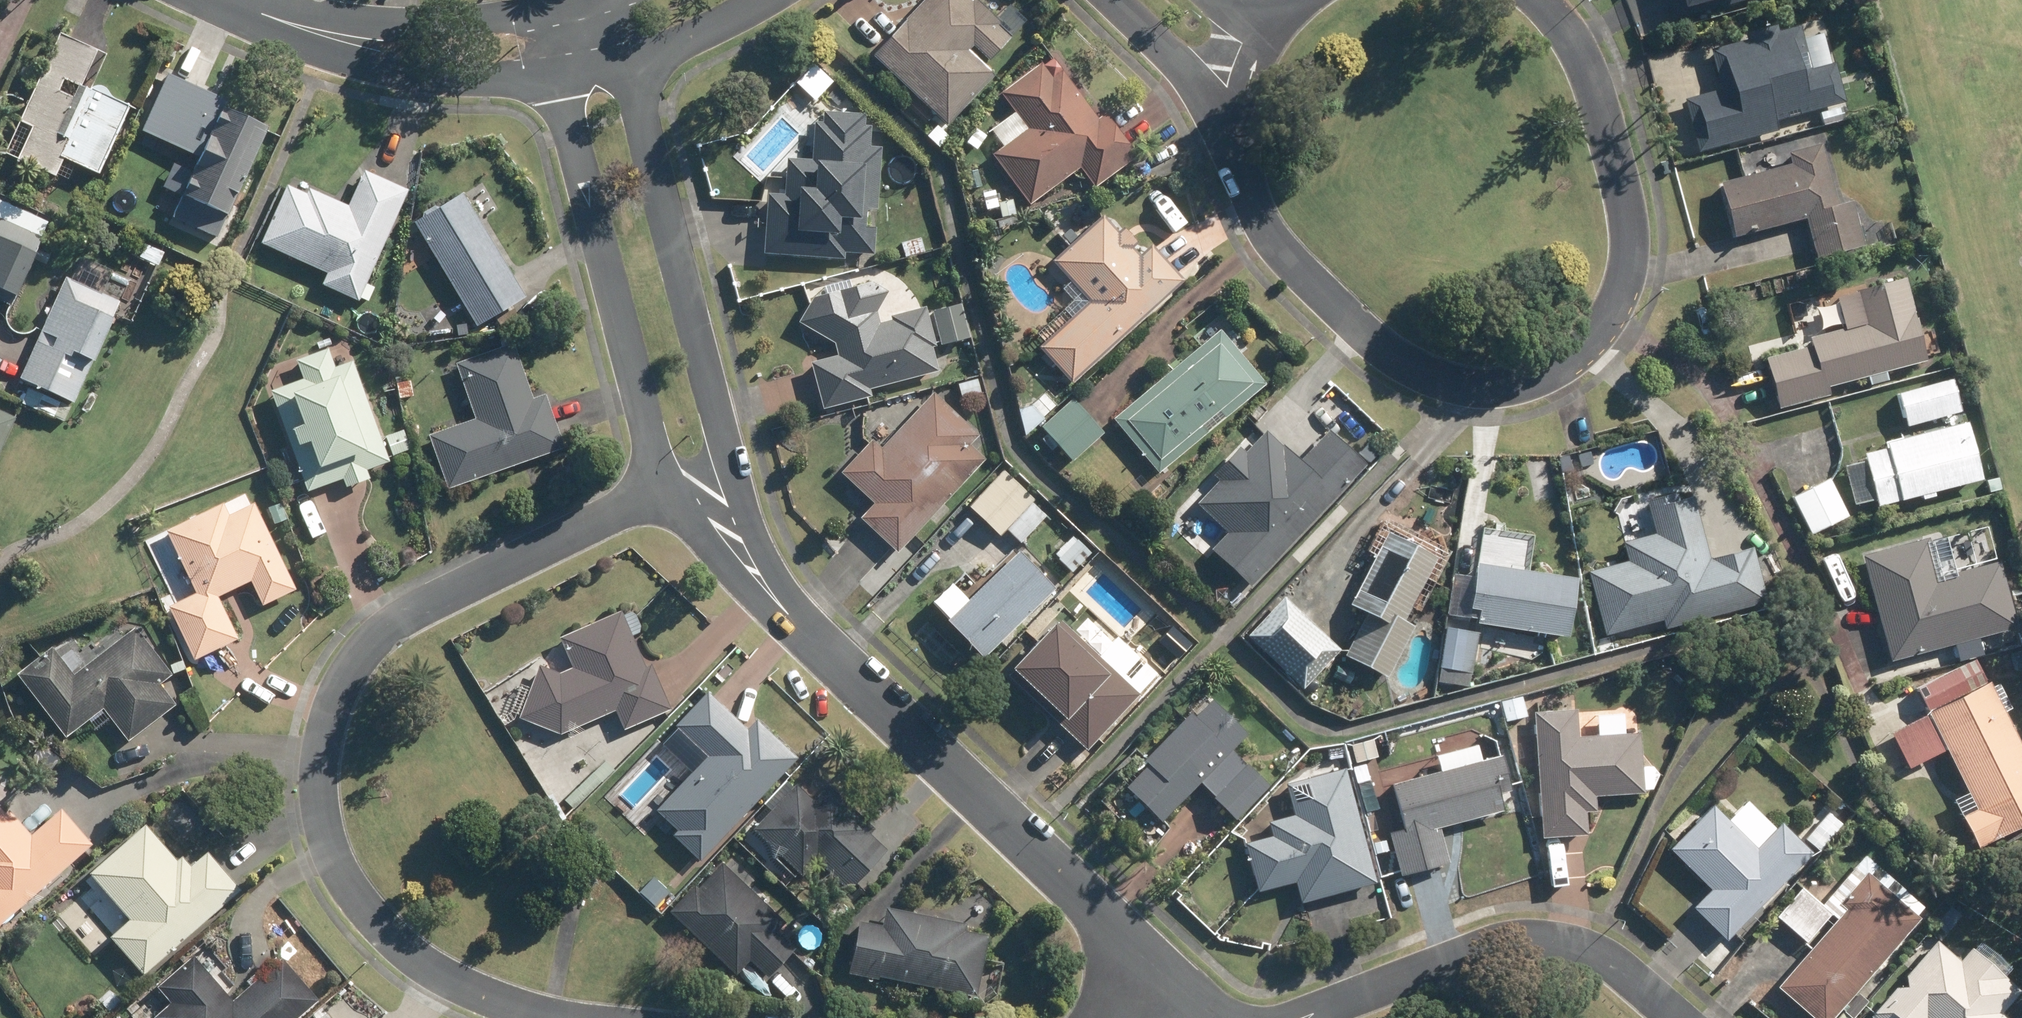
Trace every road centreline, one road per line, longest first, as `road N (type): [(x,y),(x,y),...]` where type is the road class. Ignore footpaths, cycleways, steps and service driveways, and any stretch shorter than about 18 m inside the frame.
road 1 (residential): [(1543,0),(1591,74),(1619,165),(1630,256),(1619,298),(1594,335),(1560,369),(1511,390),(1460,387),(1414,366),(1320,291),(1257,216),(1242,183),(1235,119)]
road 2 (residential): [(560,1017),(442,974),(364,908),(340,872),(318,810),(326,717),(340,680),(388,623),(671,492)]
road 3 (residential): [(812,639),(1168,975)]
road 4 (residential): [(556,74),(656,462),(671,492)]
road 5 (residential): [(736,468),(628,60)]
road 6 (residential): [(1355,988),(1513,939),(1552,938),(1595,950),(1677,1017)]
road 7 (residential): [(263,15),(442,23),(577,1)]
road 8 (residential): [(556,74),(457,78),(376,67),(263,15)]
road 9 (residential): [(671,492),(774,622),(812,639)]
road 10 (residential): [(812,639),(754,526),(736,468)]
road 11 (residential): [(1235,119),(1111,0)]
road 12 (residential): [(754,0),(628,60)]

